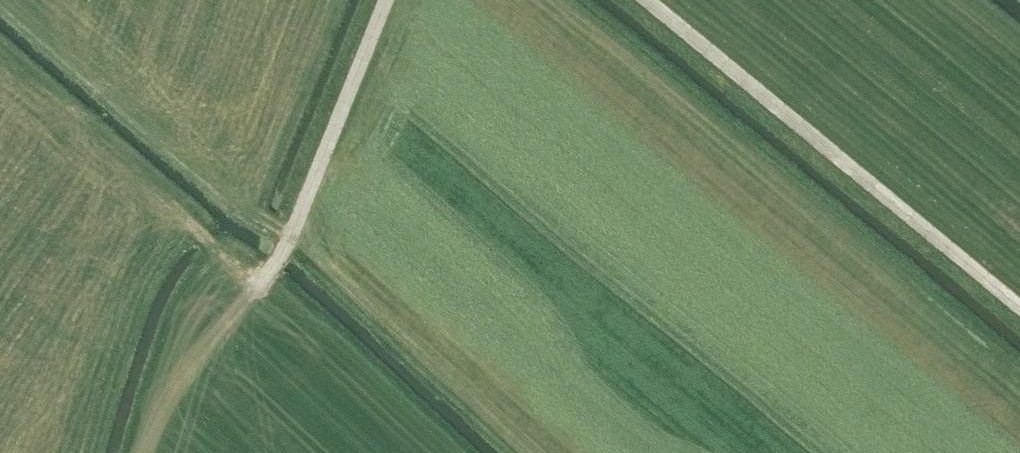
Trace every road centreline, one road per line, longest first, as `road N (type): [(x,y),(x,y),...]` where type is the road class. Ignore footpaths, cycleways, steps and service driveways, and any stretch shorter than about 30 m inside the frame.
road 1 (track): [(640,0),(1019,311)]
road 2 (track): [(386,0),(288,241),(255,290)]

